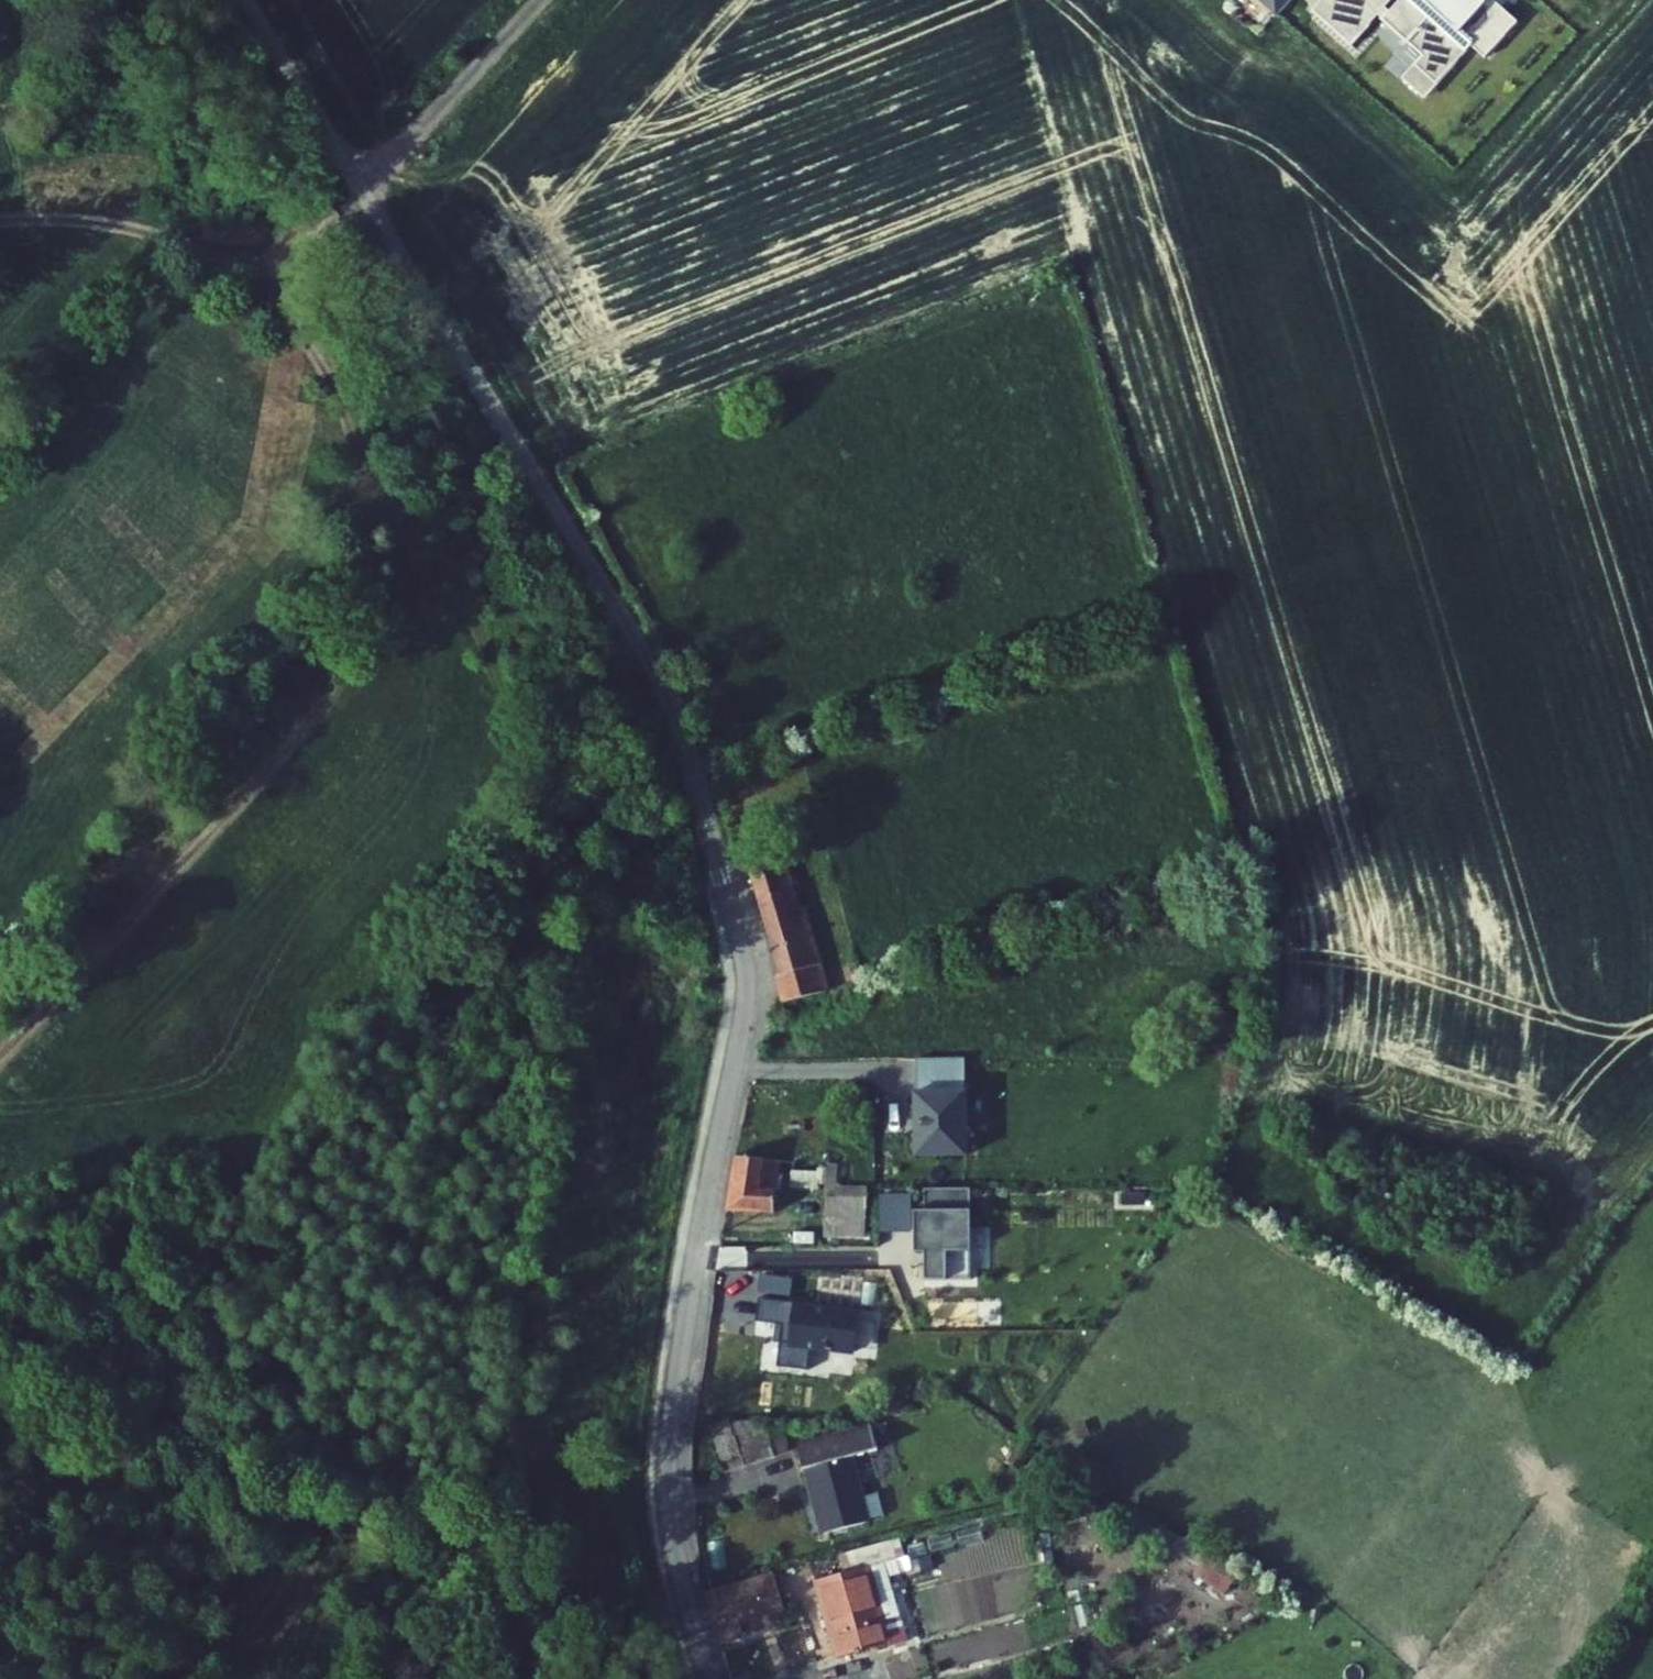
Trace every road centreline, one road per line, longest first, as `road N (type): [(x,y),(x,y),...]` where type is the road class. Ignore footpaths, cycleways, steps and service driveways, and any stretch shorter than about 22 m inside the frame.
road 1 (residential): [(712,1678),(677,1546),(671,1449),(746,1013),(742,935),(667,695),(360,186)]
road 2 (track): [(360,186),(541,0)]
road 3 (unclassified): [(360,186),(248,0)]

